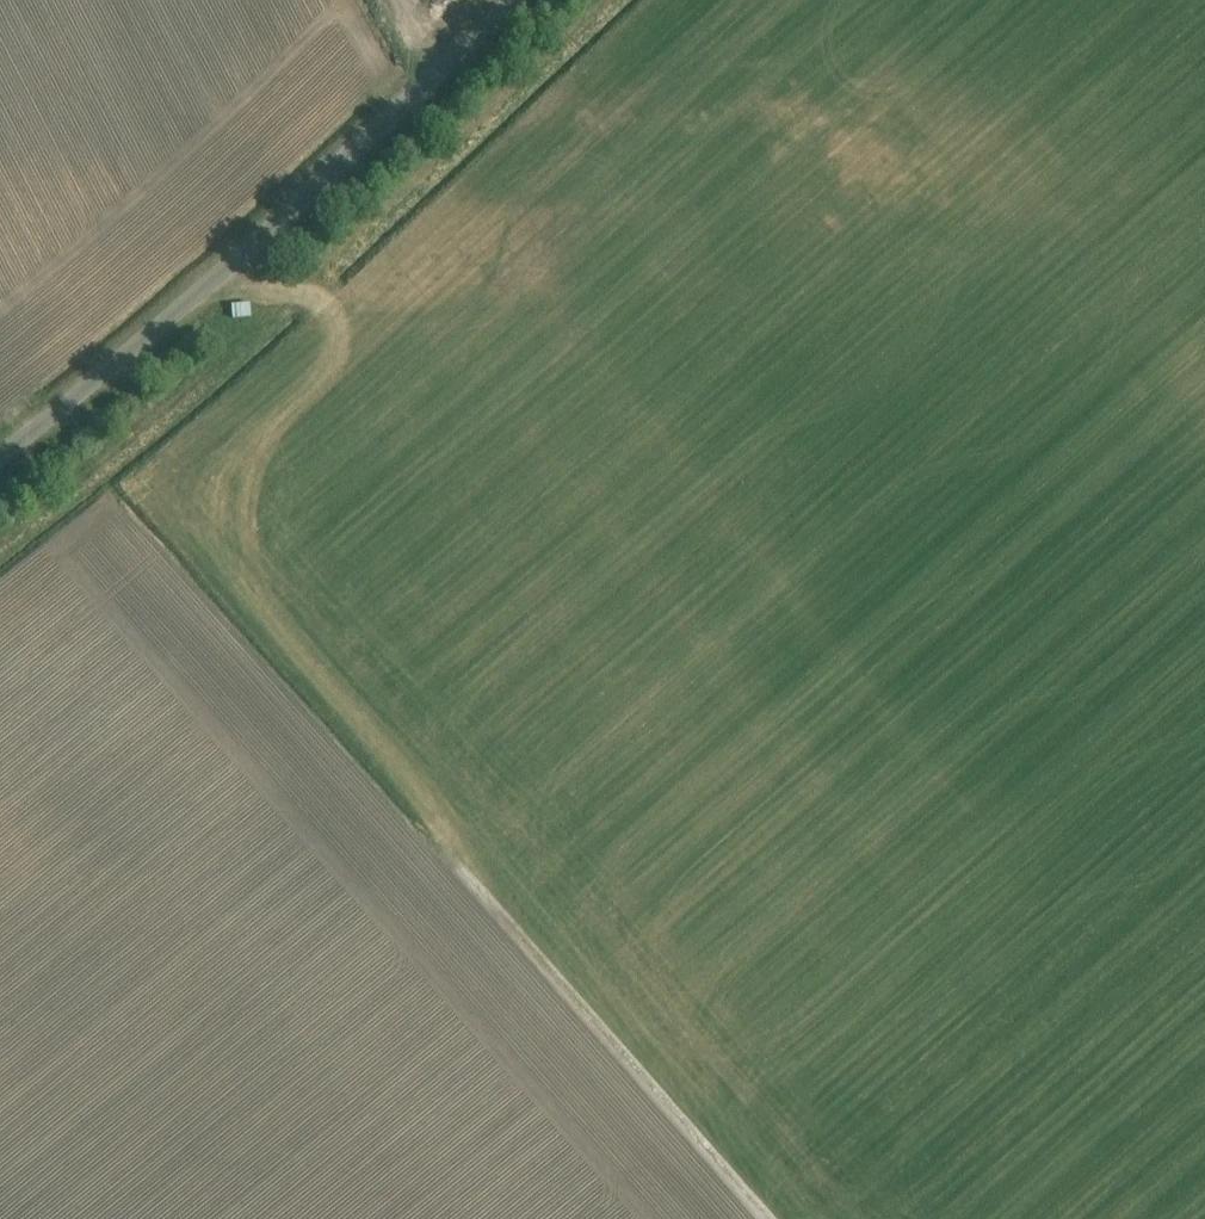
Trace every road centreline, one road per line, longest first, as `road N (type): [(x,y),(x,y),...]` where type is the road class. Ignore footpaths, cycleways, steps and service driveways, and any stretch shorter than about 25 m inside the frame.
road 1 (unclassified): [(0,457),(123,359),(514,0)]

